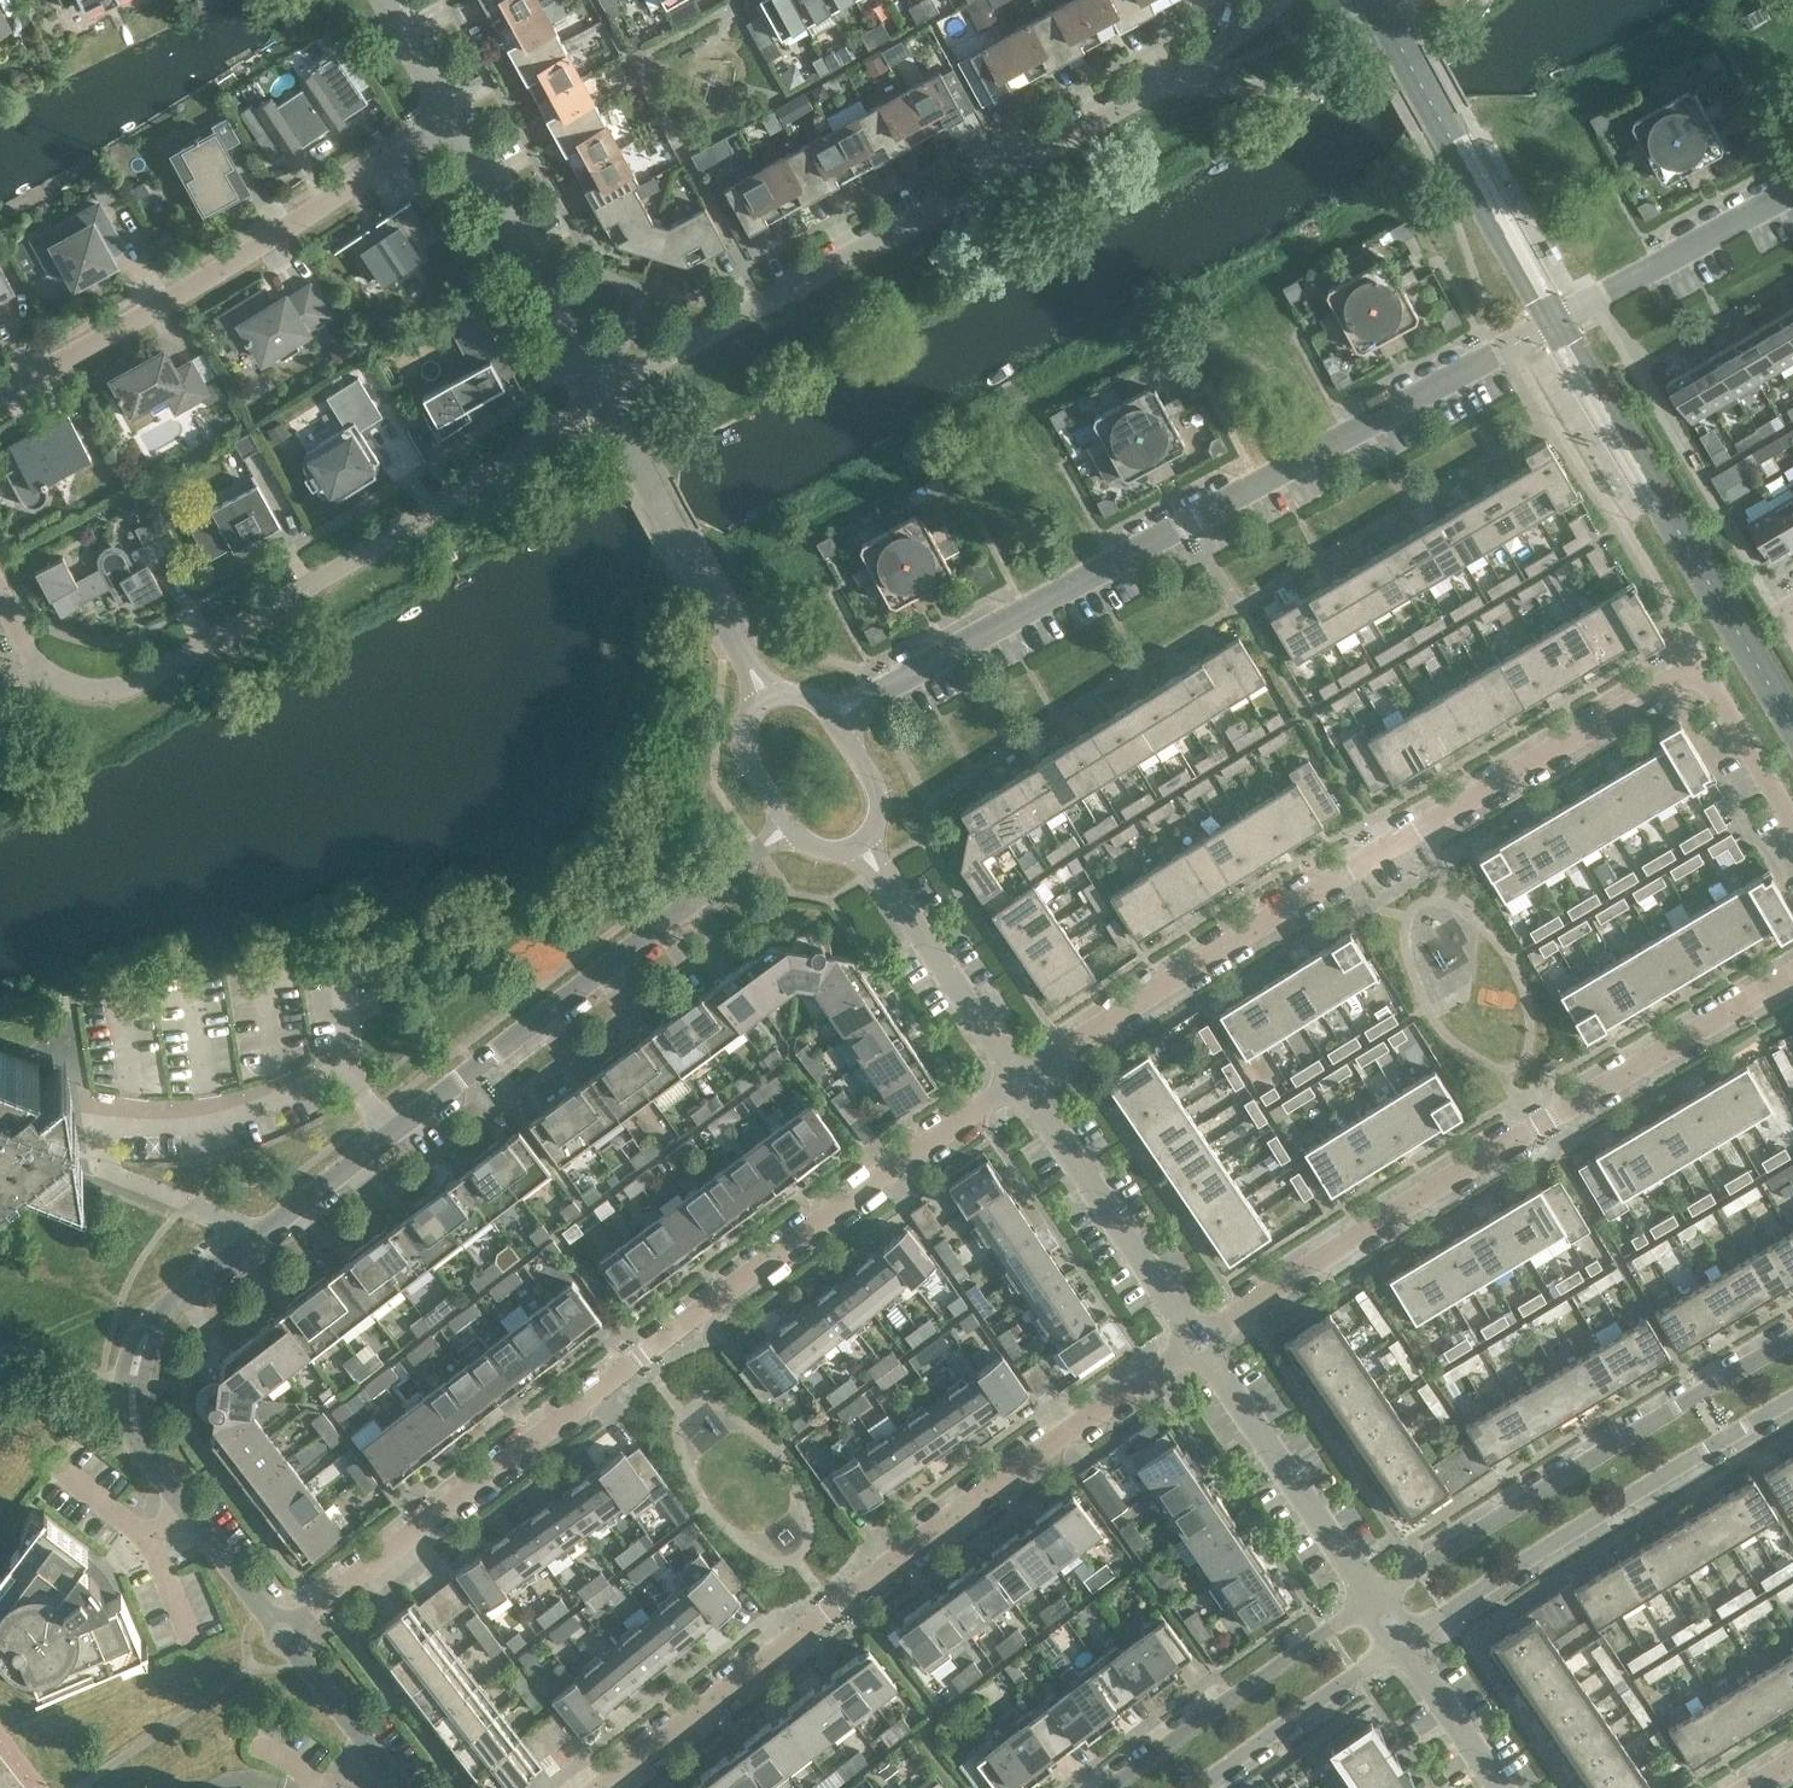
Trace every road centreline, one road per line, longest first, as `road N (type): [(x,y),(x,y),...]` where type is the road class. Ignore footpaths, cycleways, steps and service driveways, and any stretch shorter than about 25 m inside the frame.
road 1 (residential): [(280,1634),(135,1438),(129,1382),(155,1320),(787,829)]
road 2 (unclassified): [(834,720),(1792,191)]
road 3 (residential): [(280,1634),(642,1353),(1016,1084)]
road 4 (residential): [(1016,1084),(1694,672)]
road 5 (residential): [(604,403),(1223,51),(1269,0)]
road 6 (residential): [(592,1787),(1190,1337)]
road 7 (residential): [(604,403),(149,677),(101,691),(52,674),(24,647),(0,595)]
road 8 (residential): [(1190,1337),(1792,976)]
road 9 (residential): [(0,393),(450,123)]
road 10 (residential): [(1792,1319),(1354,1584)]
road 11 (residential): [(1402,1648),(1792,1404)]
road 12 (residential): [(1354,1584),(1092,1787)]
road 13 (residential): [(604,403),(450,123)]
road 14 (unclassified): [(1190,1337),(1016,1084)]
road 15 (unclassified): [(1354,1584),(1190,1337)]
road 16 (unclassified): [(1016,1084),(864,854)]
road 17 (residential): [(1214,1787),(1402,1648)]
road 18 (residential): [(1792,837),(1694,672)]
road 19 (residential): [(394,1787),(280,1634)]
road 20 (residential): [(683,550),(604,403)]
road 21 (unclassified): [(1492,1787),(1402,1648)]
road 22 (unclassified): [(748,683),(738,750),(787,829)]
road 23 (unclassified): [(748,683),(683,550)]
road 24 (unclassified): [(864,854),(874,822),(870,779),(834,720)]
road 25 (residential): [(450,123),(382,0)]

